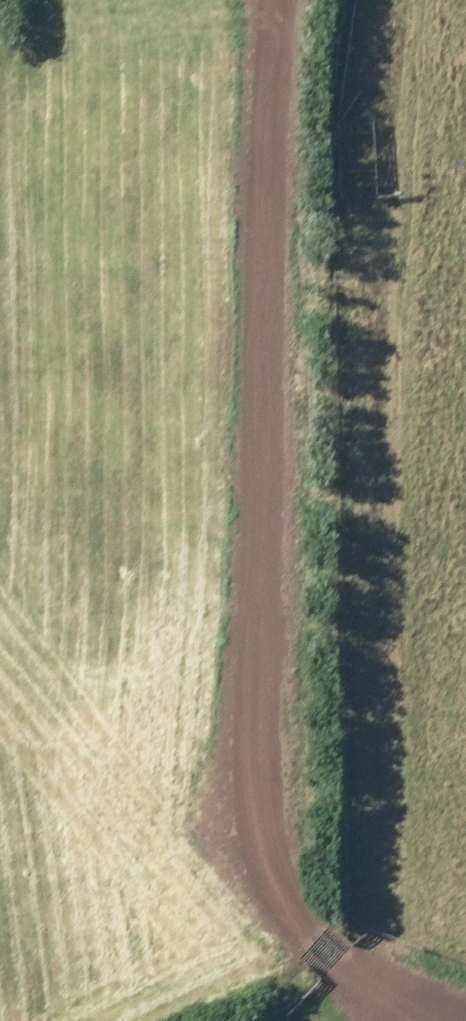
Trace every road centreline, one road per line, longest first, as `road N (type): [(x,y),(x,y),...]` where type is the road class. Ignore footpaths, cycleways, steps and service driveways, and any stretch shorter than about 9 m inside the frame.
road 1 (track): [(465,988),(253,908),(305,0)]
road 2 (track): [(384,962),(402,0)]

